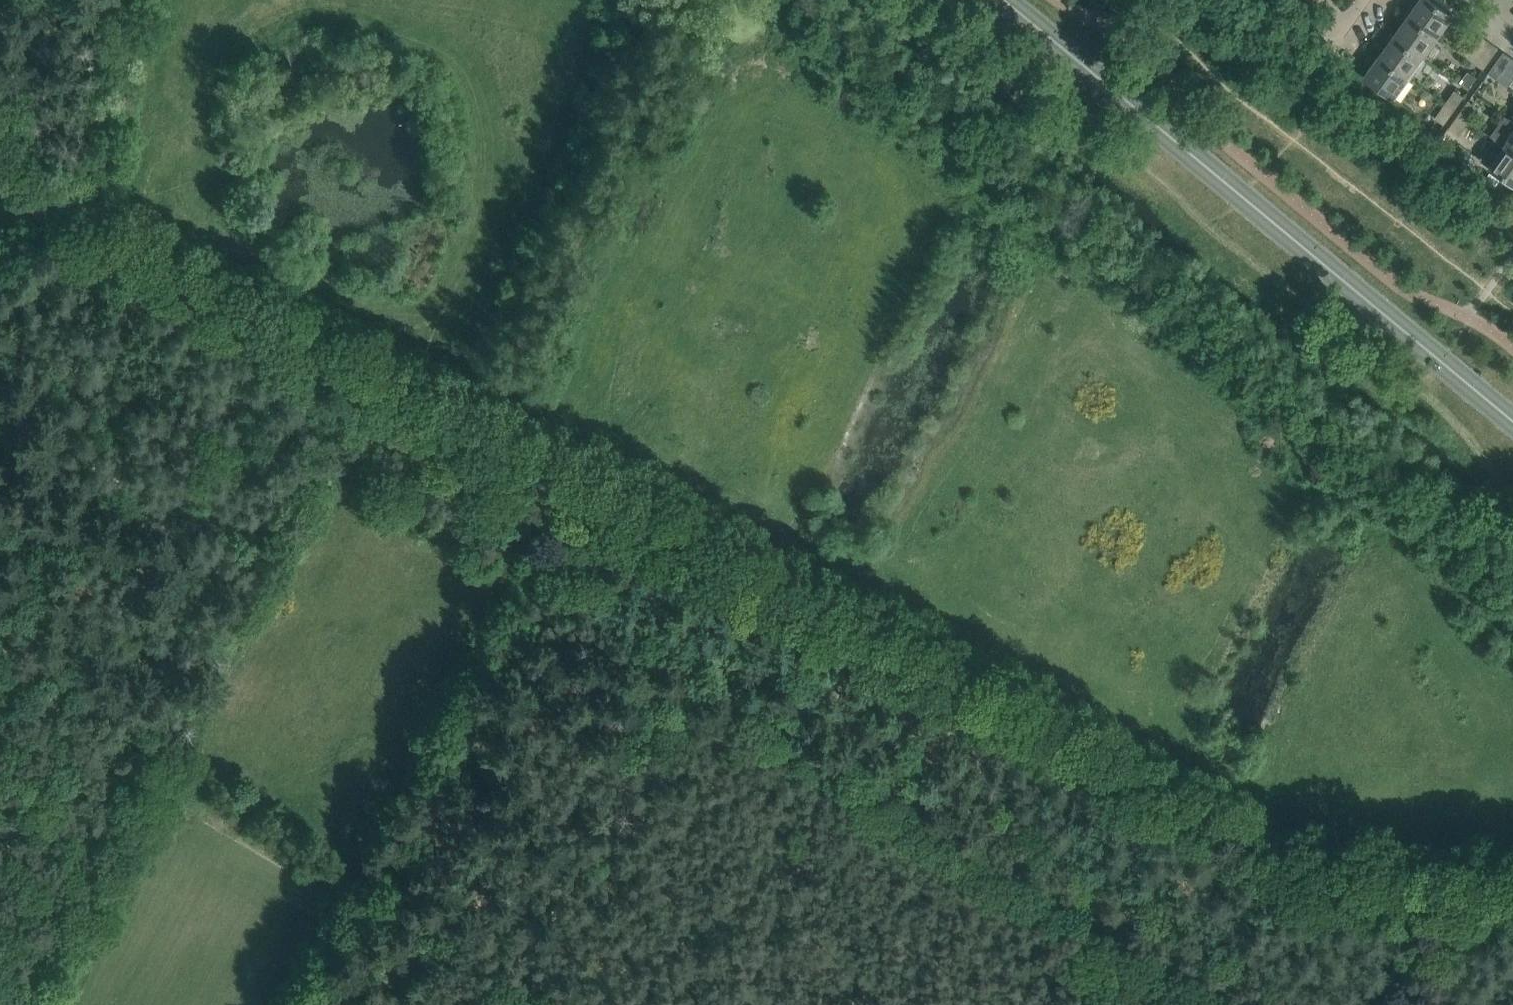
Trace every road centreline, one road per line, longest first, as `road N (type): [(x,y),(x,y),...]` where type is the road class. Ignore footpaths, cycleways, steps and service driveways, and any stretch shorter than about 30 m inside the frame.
road 1 (track): [(1401,1004),(1464,877),(1327,863),(488,439)]
road 2 (secondary): [(1512,421),(1005,0)]
road 3 (track): [(488,439),(59,216)]
road 4 (track): [(86,231),(120,0)]
road 5 (track): [(511,451),(502,574)]

